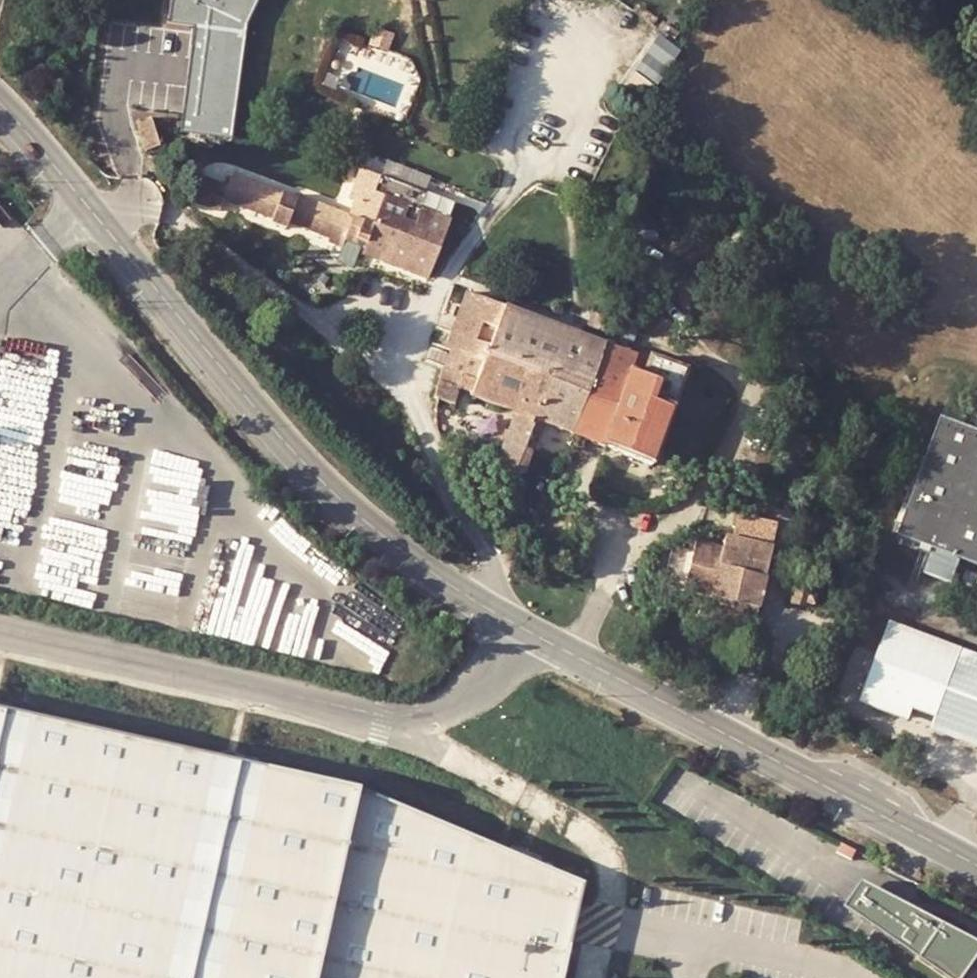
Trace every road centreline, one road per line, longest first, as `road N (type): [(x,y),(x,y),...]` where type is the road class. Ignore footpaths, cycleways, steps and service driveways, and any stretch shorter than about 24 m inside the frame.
road 1 (unclassified): [(536,636),(344,508),(0,112)]
road 2 (unclassified): [(536,636),(524,653),(407,717),(0,631)]
road 3 (unclassified): [(976,867),(536,636)]

